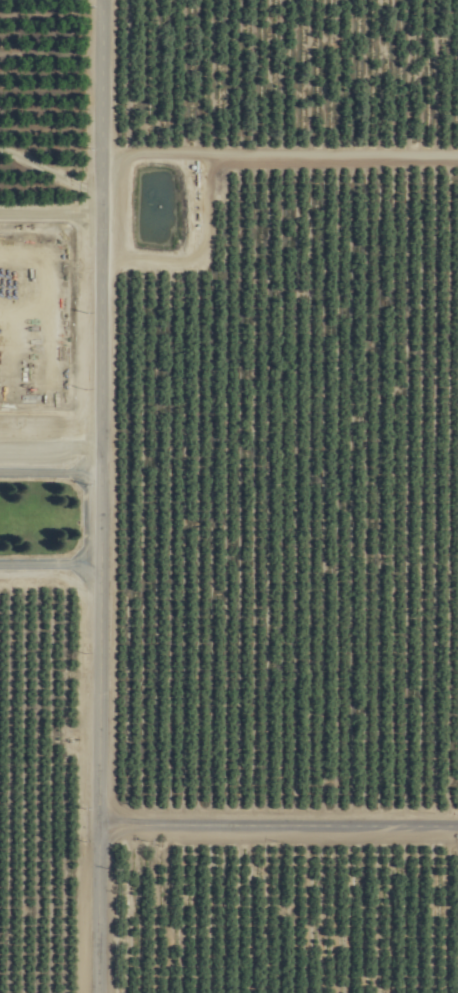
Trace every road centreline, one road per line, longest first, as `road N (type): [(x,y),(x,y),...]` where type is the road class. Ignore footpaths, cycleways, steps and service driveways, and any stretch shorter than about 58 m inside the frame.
road 1 (residential): [(107,992),(111,0)]
road 2 (residential): [(457,826),(109,824)]
road 3 (track): [(214,158),(457,156)]

